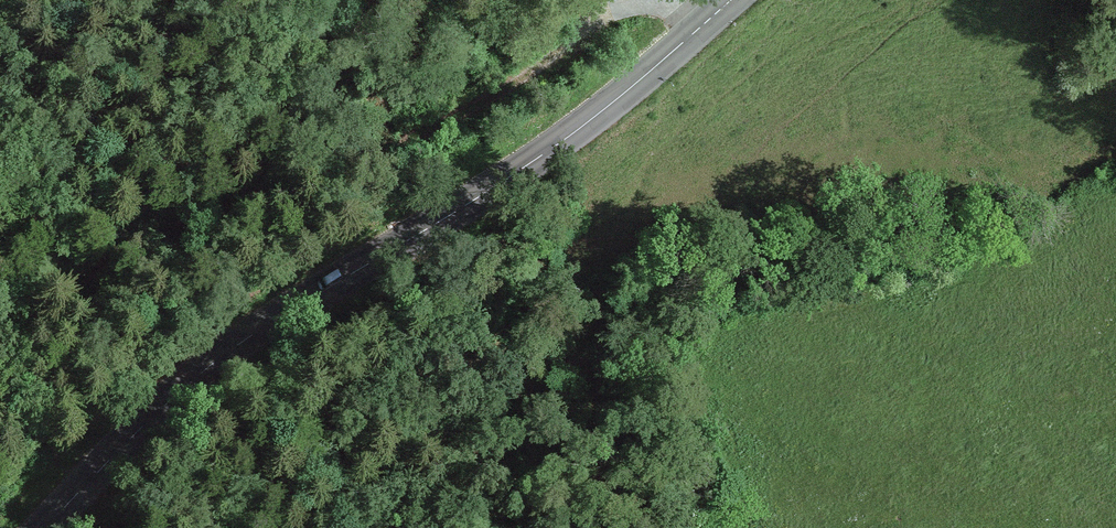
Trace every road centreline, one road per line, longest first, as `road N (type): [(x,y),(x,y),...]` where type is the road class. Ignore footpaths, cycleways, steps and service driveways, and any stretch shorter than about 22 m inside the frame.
road 1 (secondary): [(46,527),(94,481),(579,132),(735,0)]
road 2 (track): [(0,328),(120,259),(476,113),(617,5),(636,0)]

